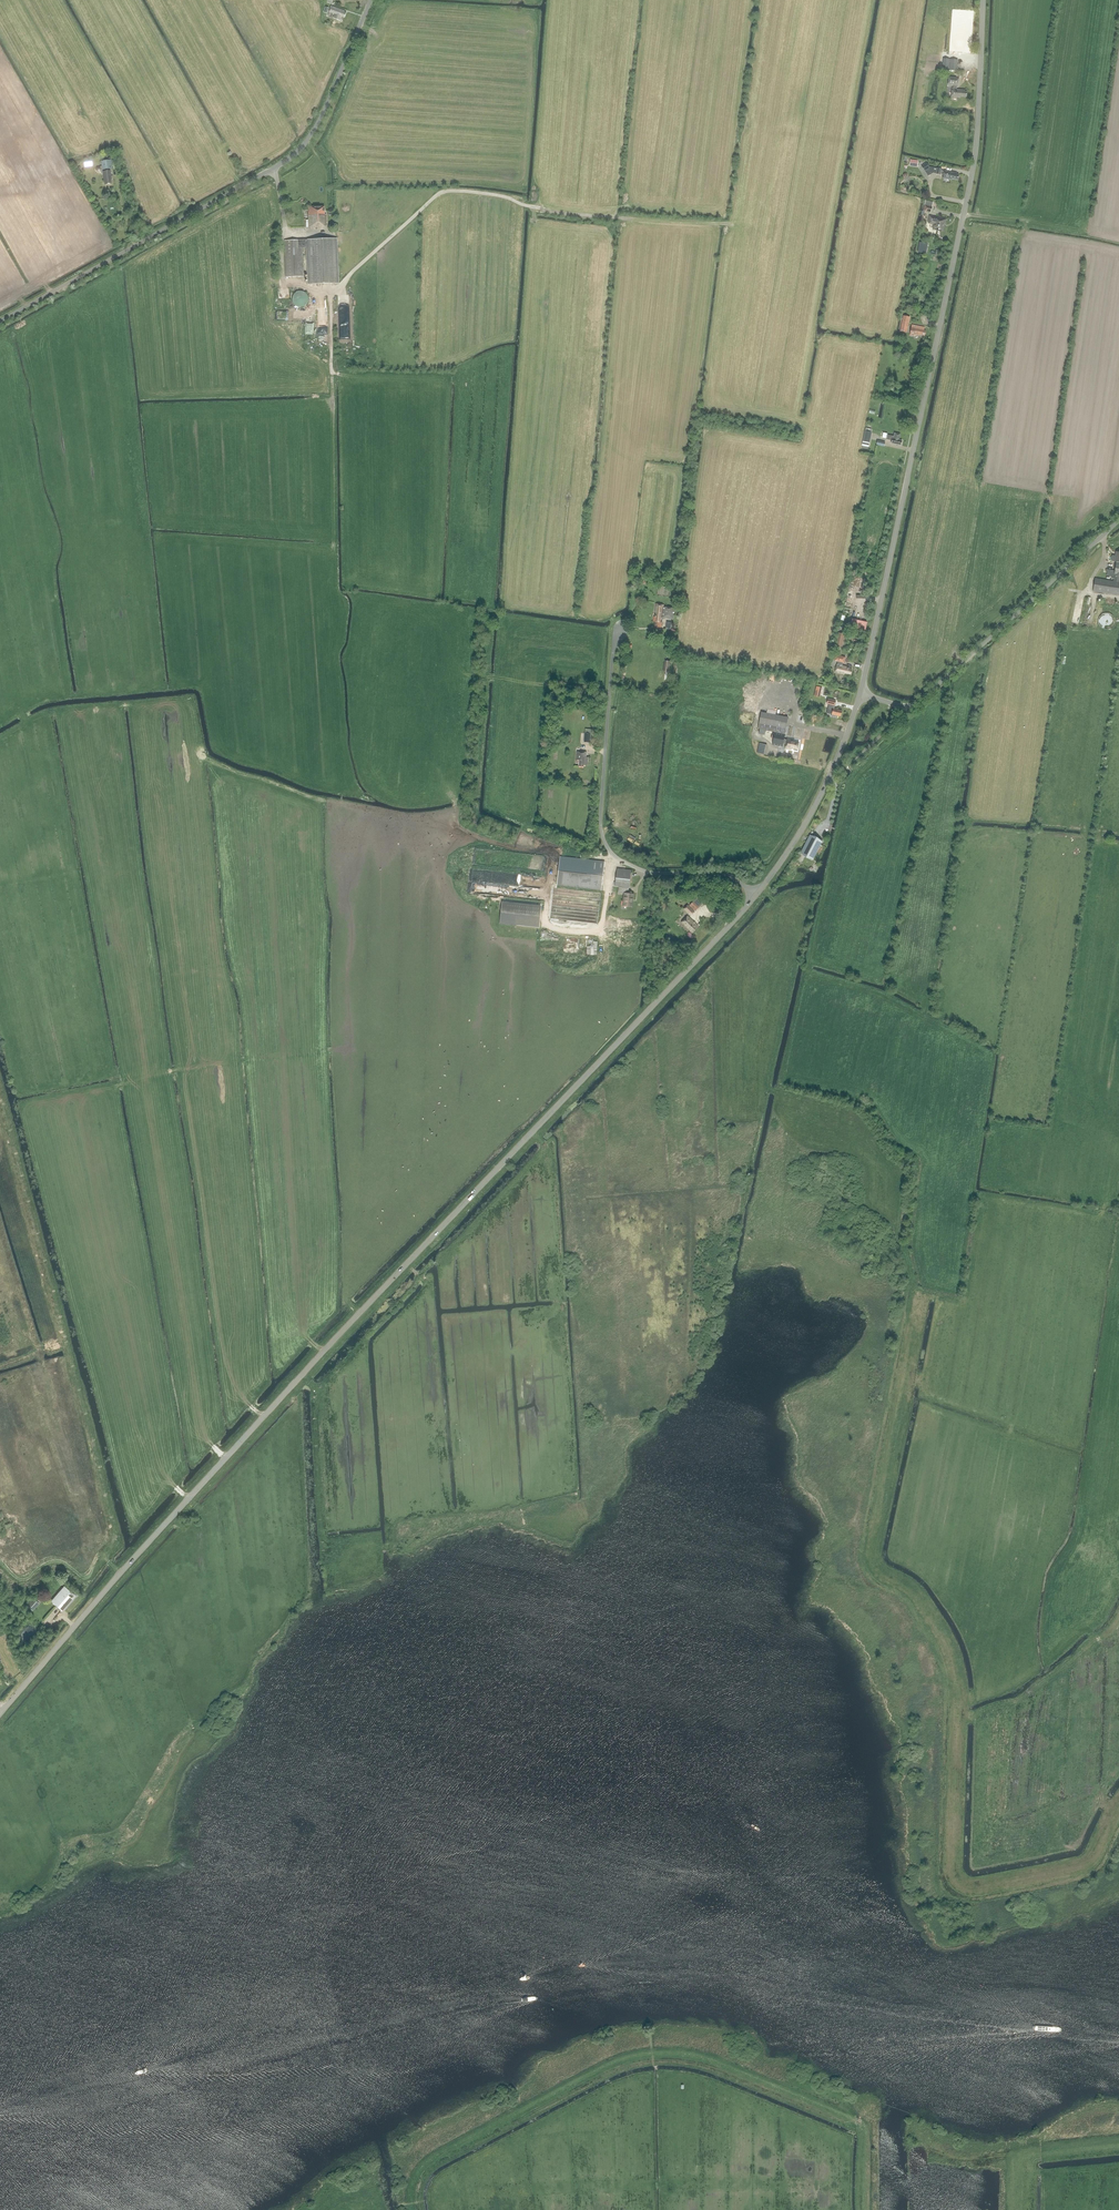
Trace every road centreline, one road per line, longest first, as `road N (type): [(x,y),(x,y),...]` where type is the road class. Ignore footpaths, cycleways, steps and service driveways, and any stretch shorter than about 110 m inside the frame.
road 1 (unclassified): [(0,1716),(220,1464),(756,895)]
road 2 (unclassified): [(861,692),(973,170),(983,0)]
road 3 (unclassified): [(0,322),(294,157),(325,113),(371,0)]
road 4 (unclassified): [(756,895),(720,873),(645,872),(606,844),(601,815),(620,633)]
road 5 (unclassified): [(1118,517),(906,707)]
road 6 (unclassified): [(756,895),(817,803),(861,692)]

